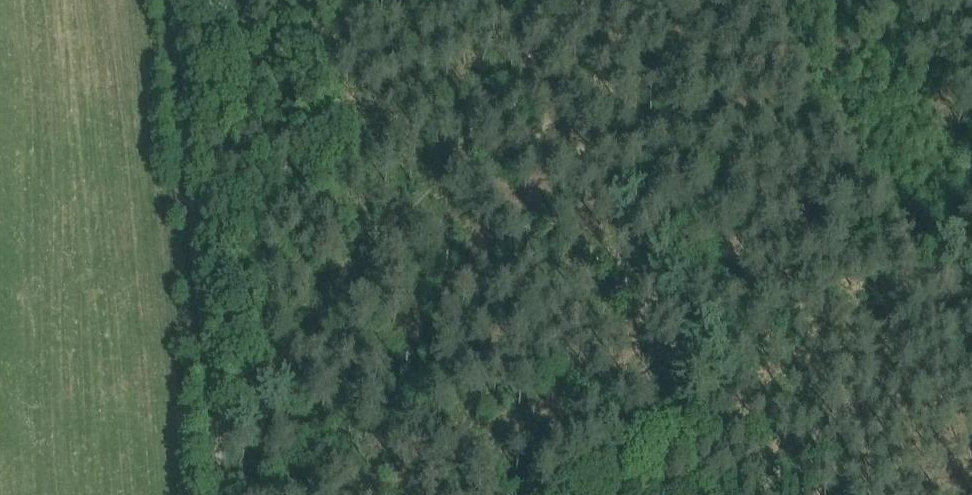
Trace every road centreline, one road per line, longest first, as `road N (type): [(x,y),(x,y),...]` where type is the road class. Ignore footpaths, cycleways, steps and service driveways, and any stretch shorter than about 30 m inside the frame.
road 1 (track): [(501,0),(772,494)]
road 2 (track): [(169,0),(209,494)]

